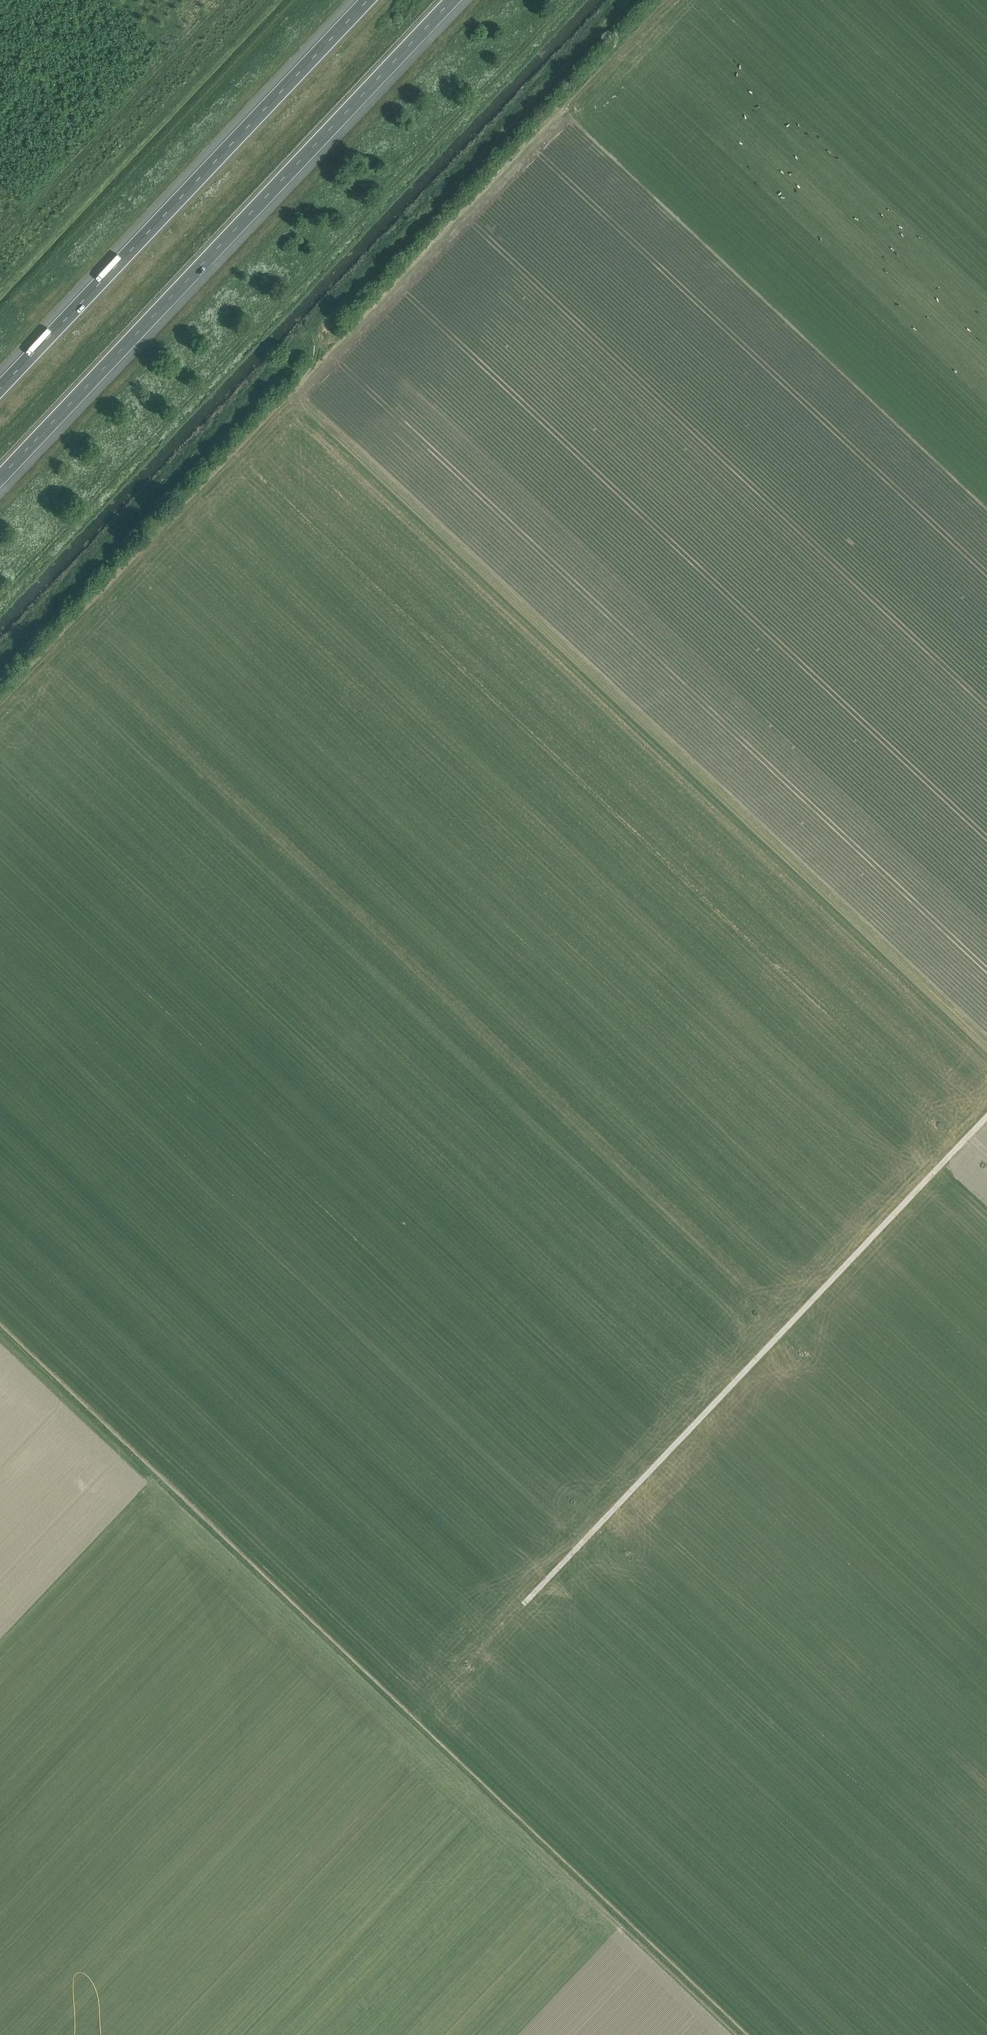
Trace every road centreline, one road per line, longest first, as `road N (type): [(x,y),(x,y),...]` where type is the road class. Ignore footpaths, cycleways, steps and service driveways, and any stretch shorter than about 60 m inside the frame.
road 1 (motorway): [(0,477),(452,0)]
road 2 (motorway): [(368,0),(0,388)]

